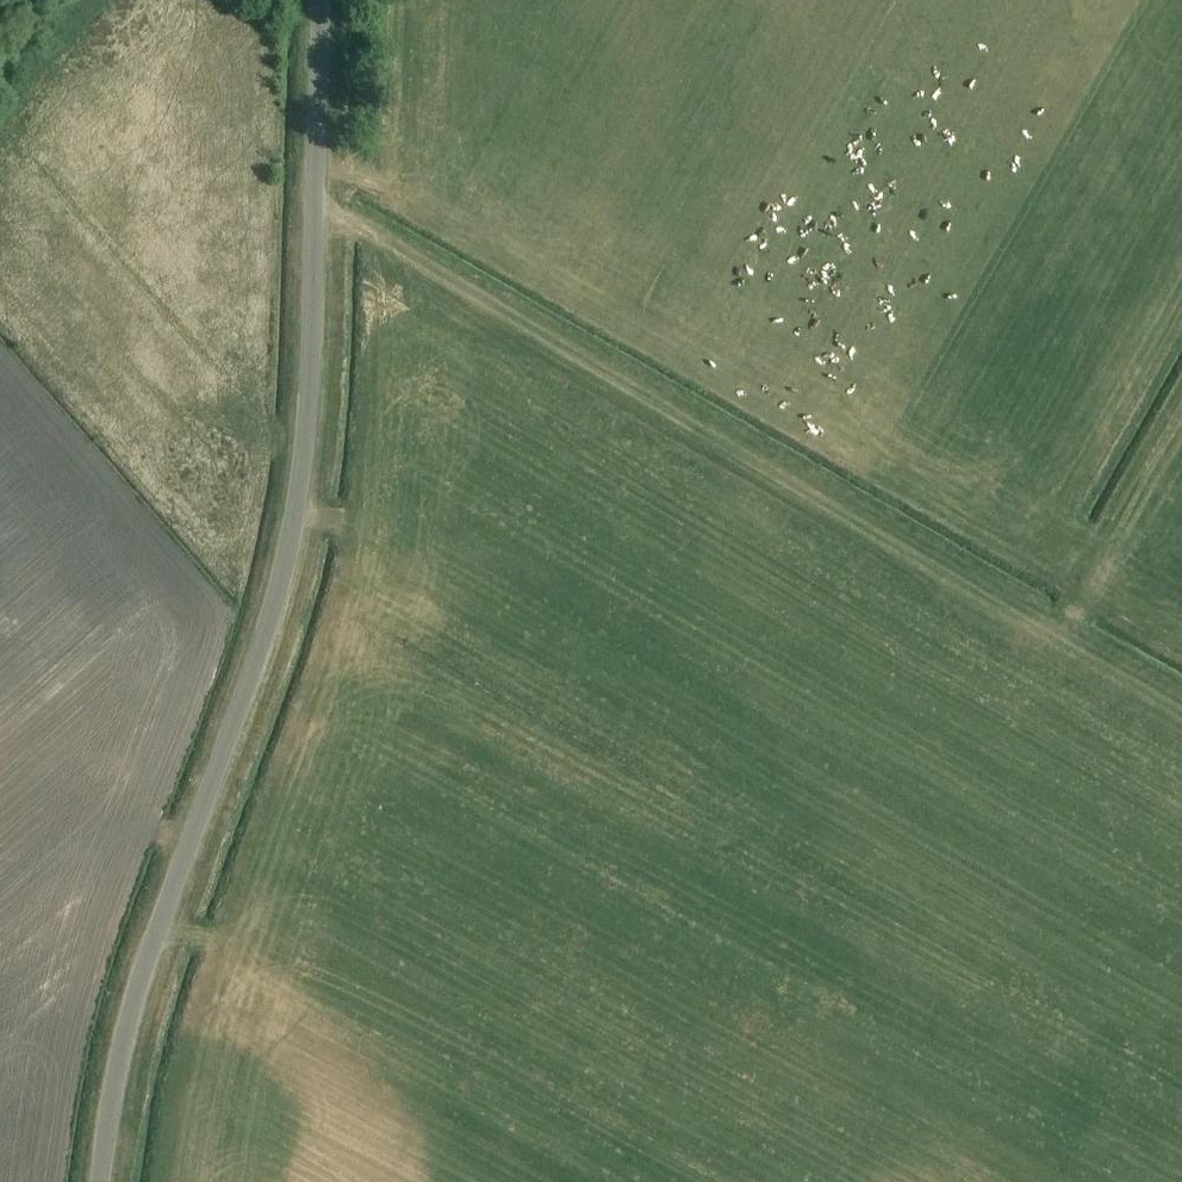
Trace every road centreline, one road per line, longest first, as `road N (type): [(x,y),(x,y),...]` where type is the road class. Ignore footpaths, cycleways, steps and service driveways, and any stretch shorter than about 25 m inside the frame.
road 1 (unclassified): [(100,1181),(117,1067),(276,603),(293,529),(305,449),(322,0)]

